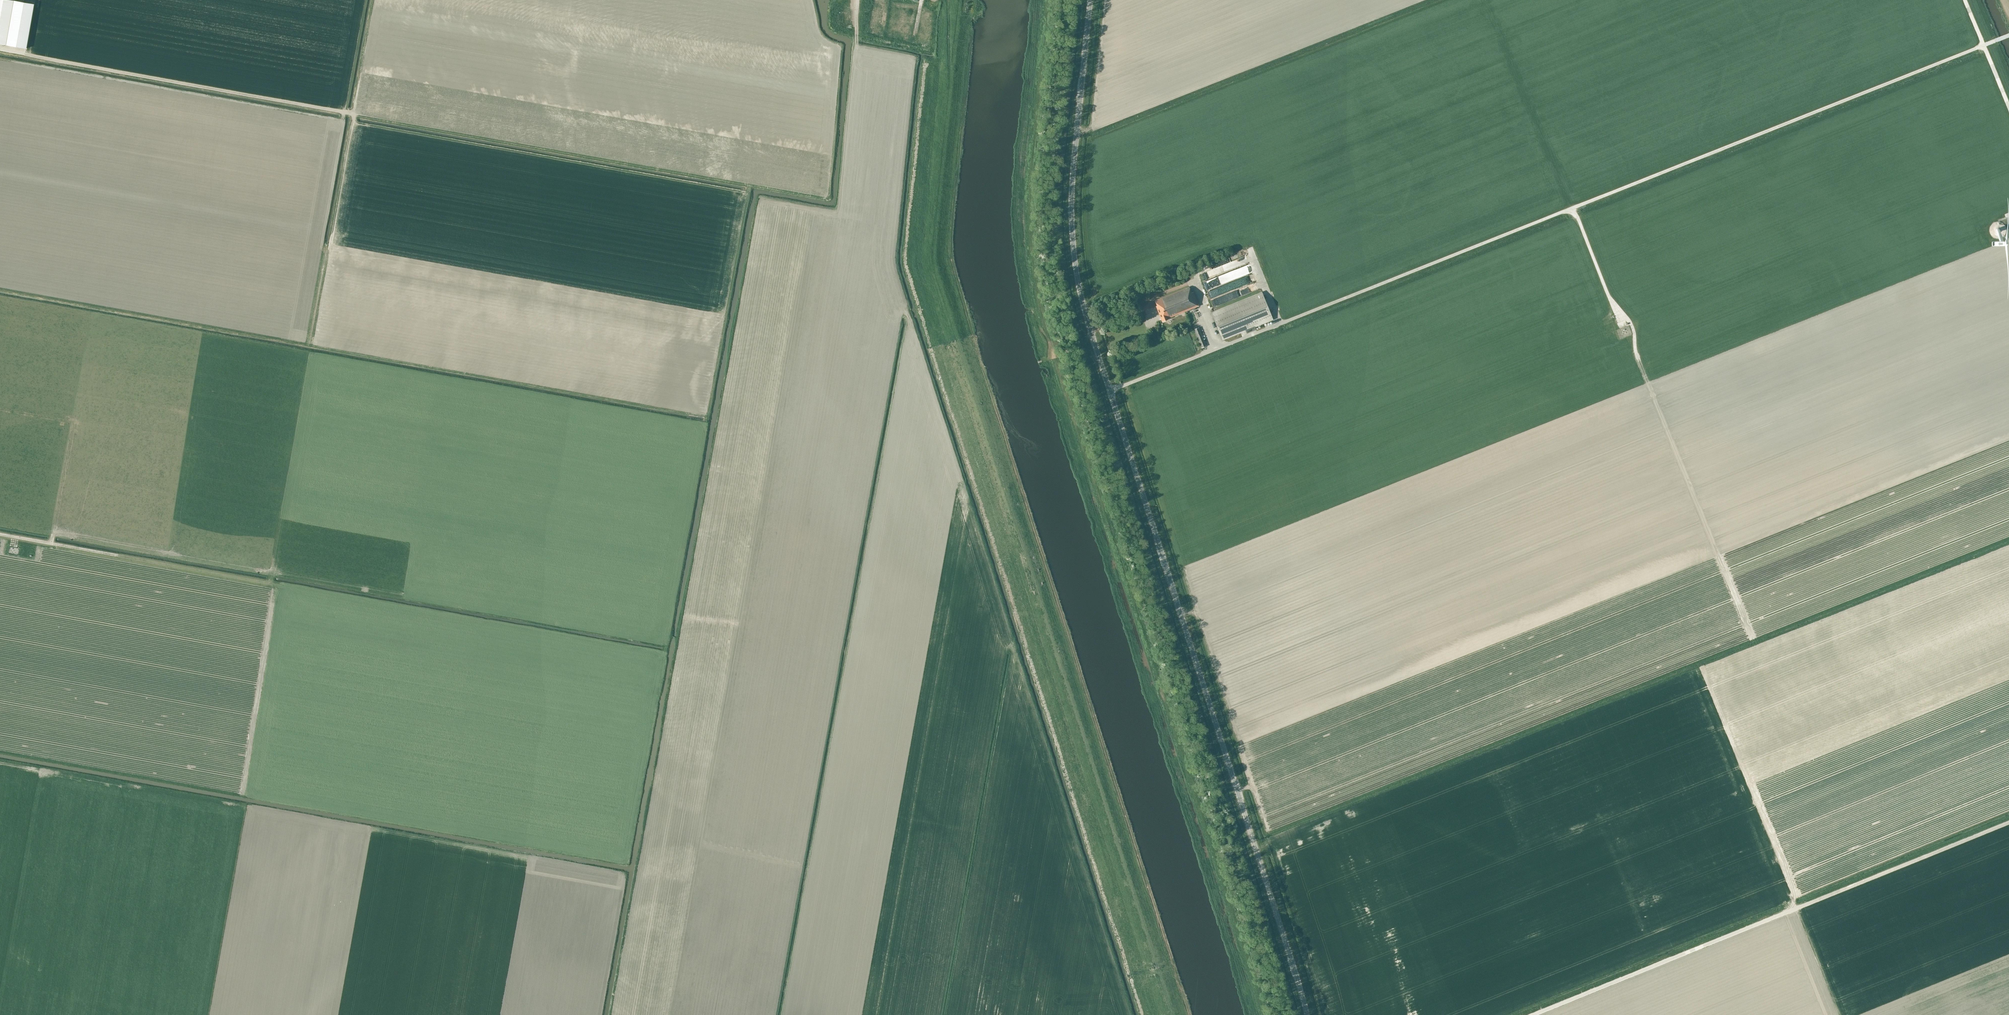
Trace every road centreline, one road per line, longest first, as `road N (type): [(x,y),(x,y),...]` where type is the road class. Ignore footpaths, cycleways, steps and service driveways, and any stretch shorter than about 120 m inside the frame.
road 1 (unclassified): [(1307,1014),(1080,291),(1072,197),(1090,0)]
road 2 (track): [(340,111),(23,52)]

